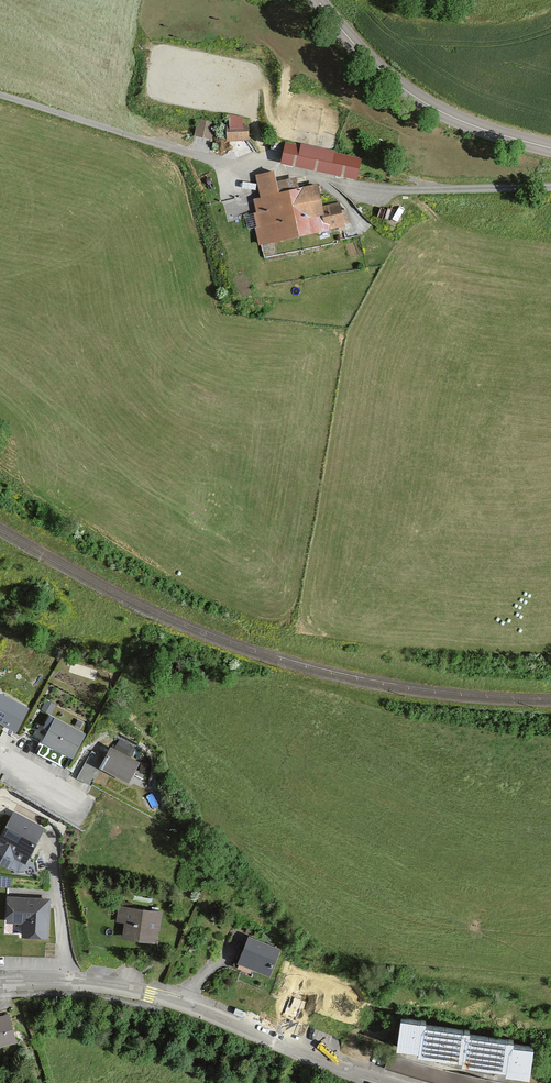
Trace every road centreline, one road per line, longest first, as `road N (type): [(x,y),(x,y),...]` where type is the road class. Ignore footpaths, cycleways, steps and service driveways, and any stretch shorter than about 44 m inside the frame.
road 1 (residential): [(412,1082),(330,1063),(158,998),(48,980),(0,988)]
road 2 (track): [(0,96),(229,166),(265,164),(392,194)]
road 3 (tertiary): [(550,147),(473,125),(408,91),(319,0)]

